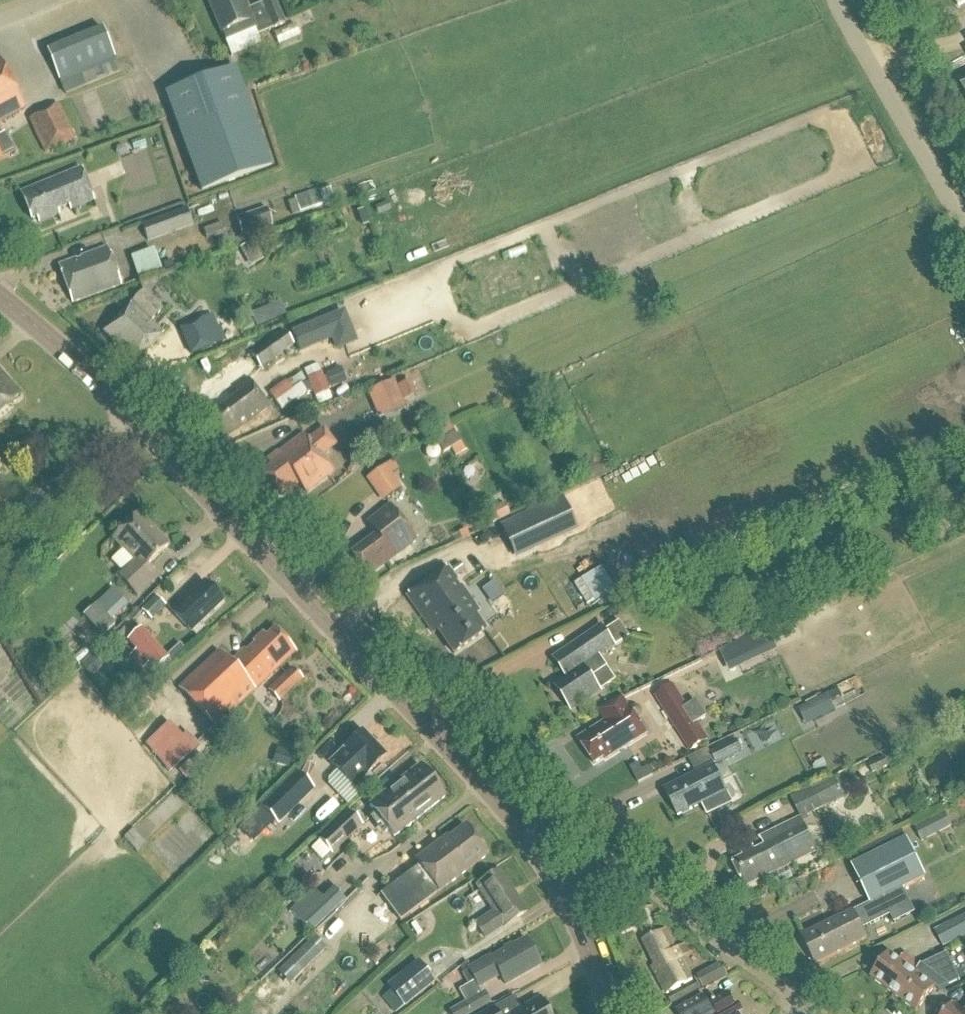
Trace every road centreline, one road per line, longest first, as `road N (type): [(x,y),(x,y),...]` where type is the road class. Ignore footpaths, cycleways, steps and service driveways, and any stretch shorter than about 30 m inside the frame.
road 1 (tertiary): [(506,806),(129,413),(0,298)]
road 2 (unclassified): [(835,0),(964,230)]
road 3 (residential): [(813,1013),(620,871)]
road 4 (residential): [(620,871),(525,808),(506,806)]
road 5 (tertiary): [(576,912),(506,806)]

